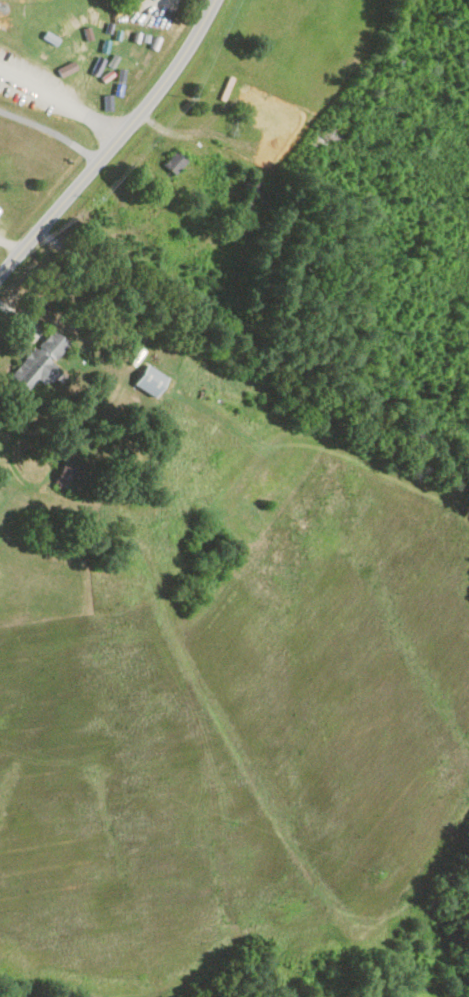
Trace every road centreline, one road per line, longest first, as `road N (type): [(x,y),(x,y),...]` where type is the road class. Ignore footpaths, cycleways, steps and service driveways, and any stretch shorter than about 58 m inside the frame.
road 1 (residential): [(0,271),(159,86),(214,0)]

